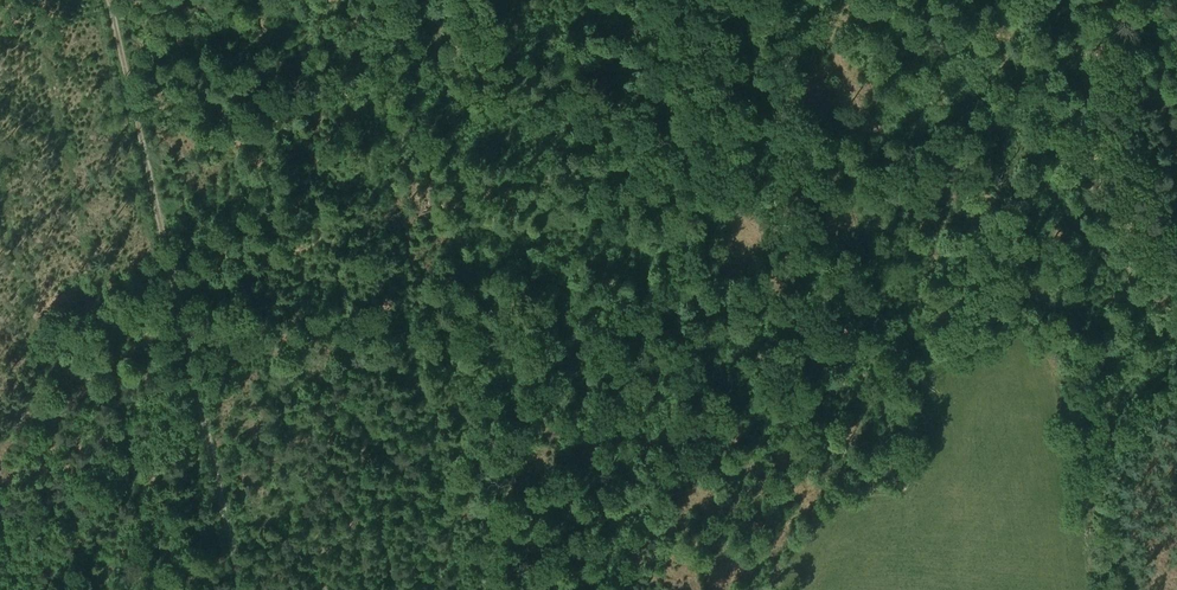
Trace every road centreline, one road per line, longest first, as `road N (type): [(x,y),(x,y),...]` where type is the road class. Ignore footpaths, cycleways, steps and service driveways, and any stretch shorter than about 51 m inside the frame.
road 1 (track): [(108,0),(239,589)]
road 2 (track): [(804,0),(880,296)]

